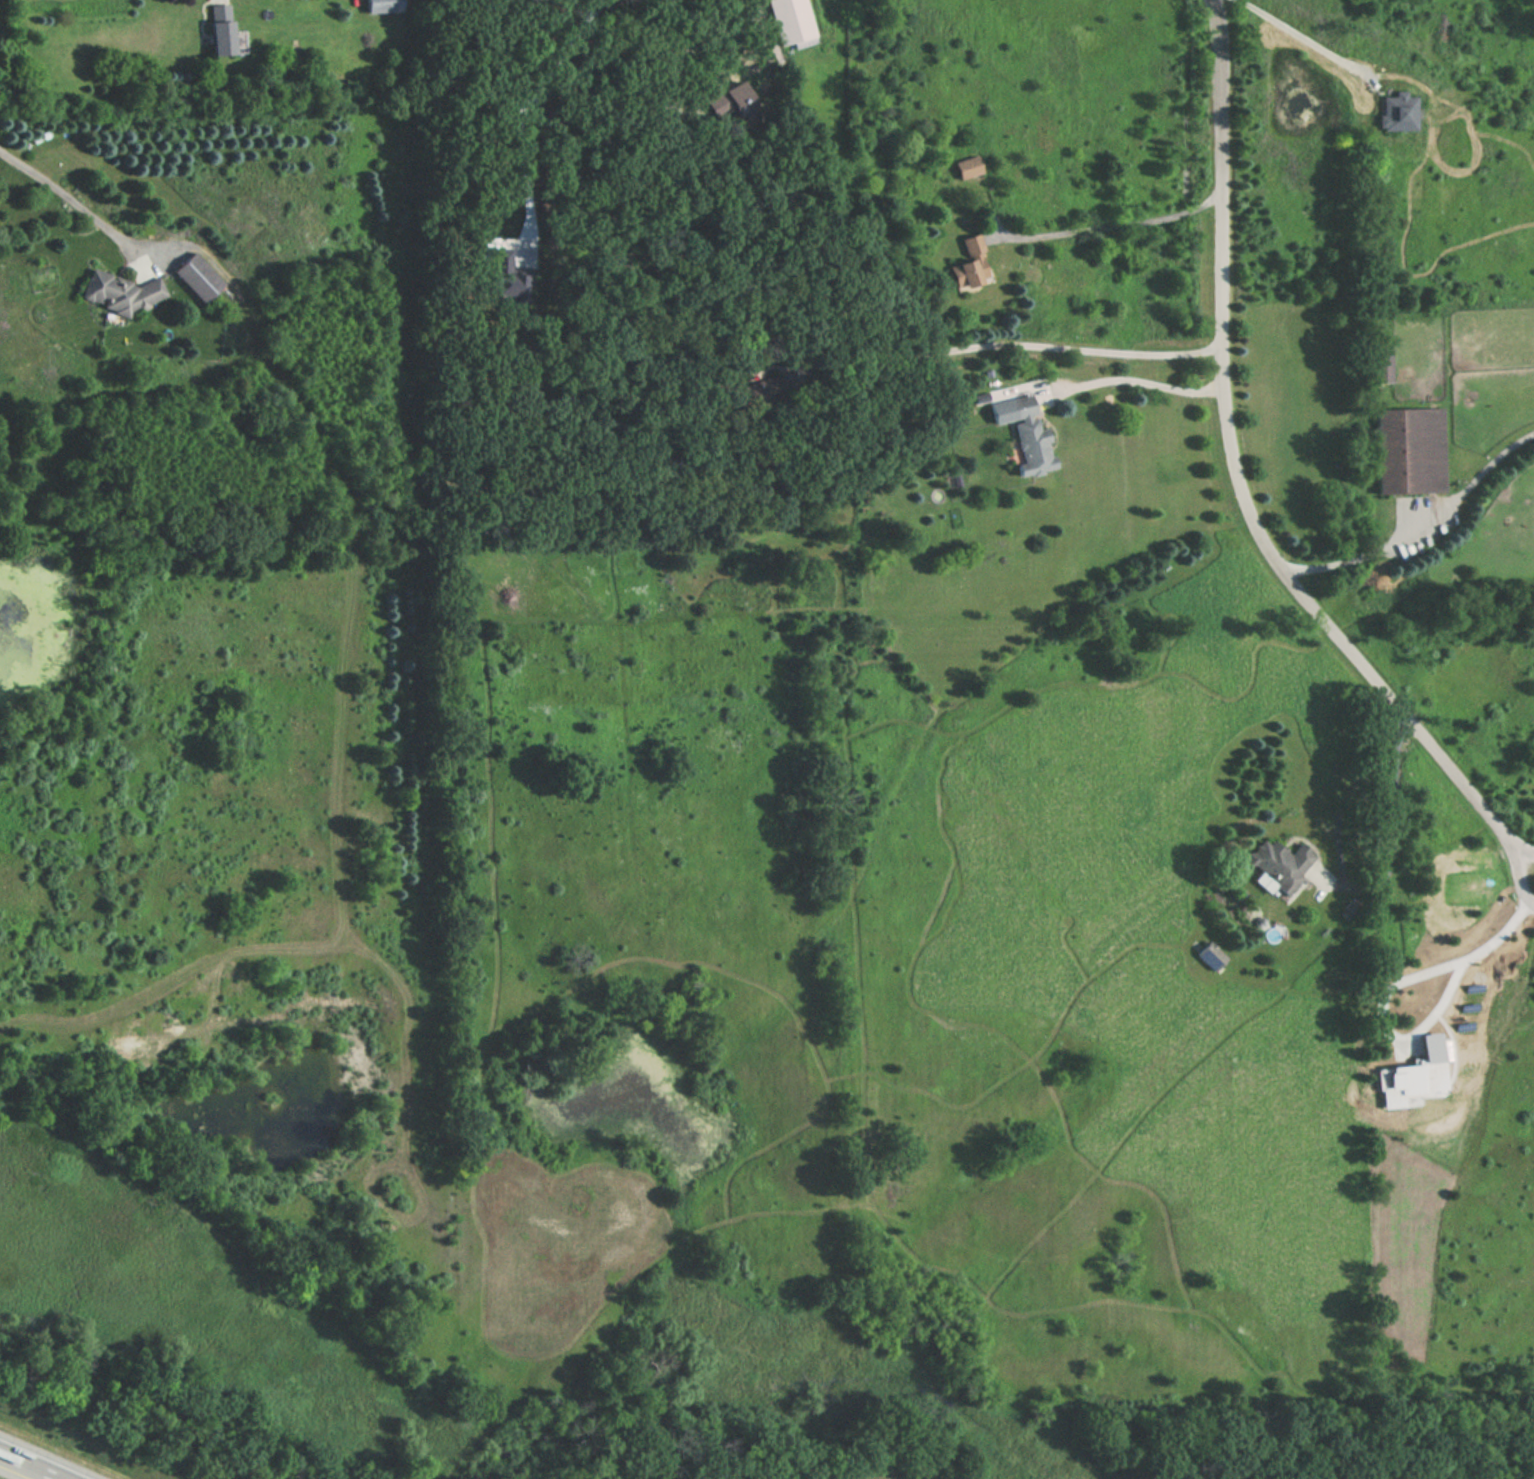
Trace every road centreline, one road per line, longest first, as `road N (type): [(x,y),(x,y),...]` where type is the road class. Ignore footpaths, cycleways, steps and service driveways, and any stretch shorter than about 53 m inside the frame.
road 1 (residential): [(1219,0),(1225,331),(1239,459),(1289,566),(1533,866)]

